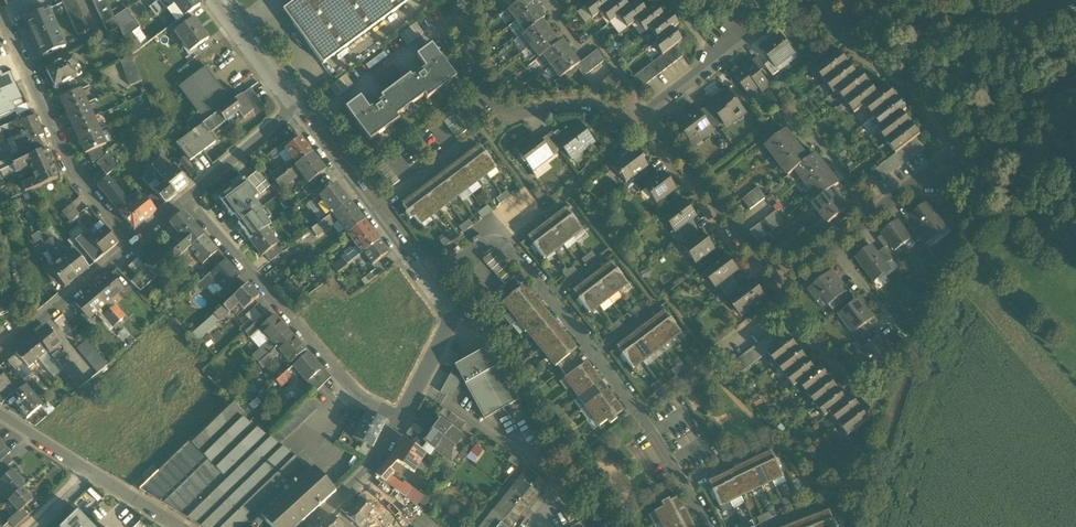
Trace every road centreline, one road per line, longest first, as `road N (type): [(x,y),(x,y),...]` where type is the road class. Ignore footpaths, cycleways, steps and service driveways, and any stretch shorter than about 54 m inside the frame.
road 1 (residential): [(425,278),(488,239),(504,241),(639,412),(706,526)]
road 2 (residential): [(186,197),(358,399),(399,422)]
road 3 (residential): [(645,119),(765,272),(786,282),(835,247)]
road 4 (residential): [(463,0),(473,86),(492,112),(587,103),(645,119)]
road 5 (residential): [(0,14),(71,172),(130,243)]
road 6 (secondary): [(1075,12),(1000,22),(852,2)]
road 7 (residential): [(297,105),(425,278)]
road 8 (residential): [(175,526),(0,413)]
road 9 (residential): [(0,351),(130,243)]
road 10 (residential): [(425,278),(450,318),(399,422)]
road 11 (residential): [(186,197),(297,105)]
road 12 (residential): [(399,422),(367,469),(306,526)]
road 13 (residential): [(218,0),(297,105)]
road 14 (residential): [(645,119),(746,36)]

